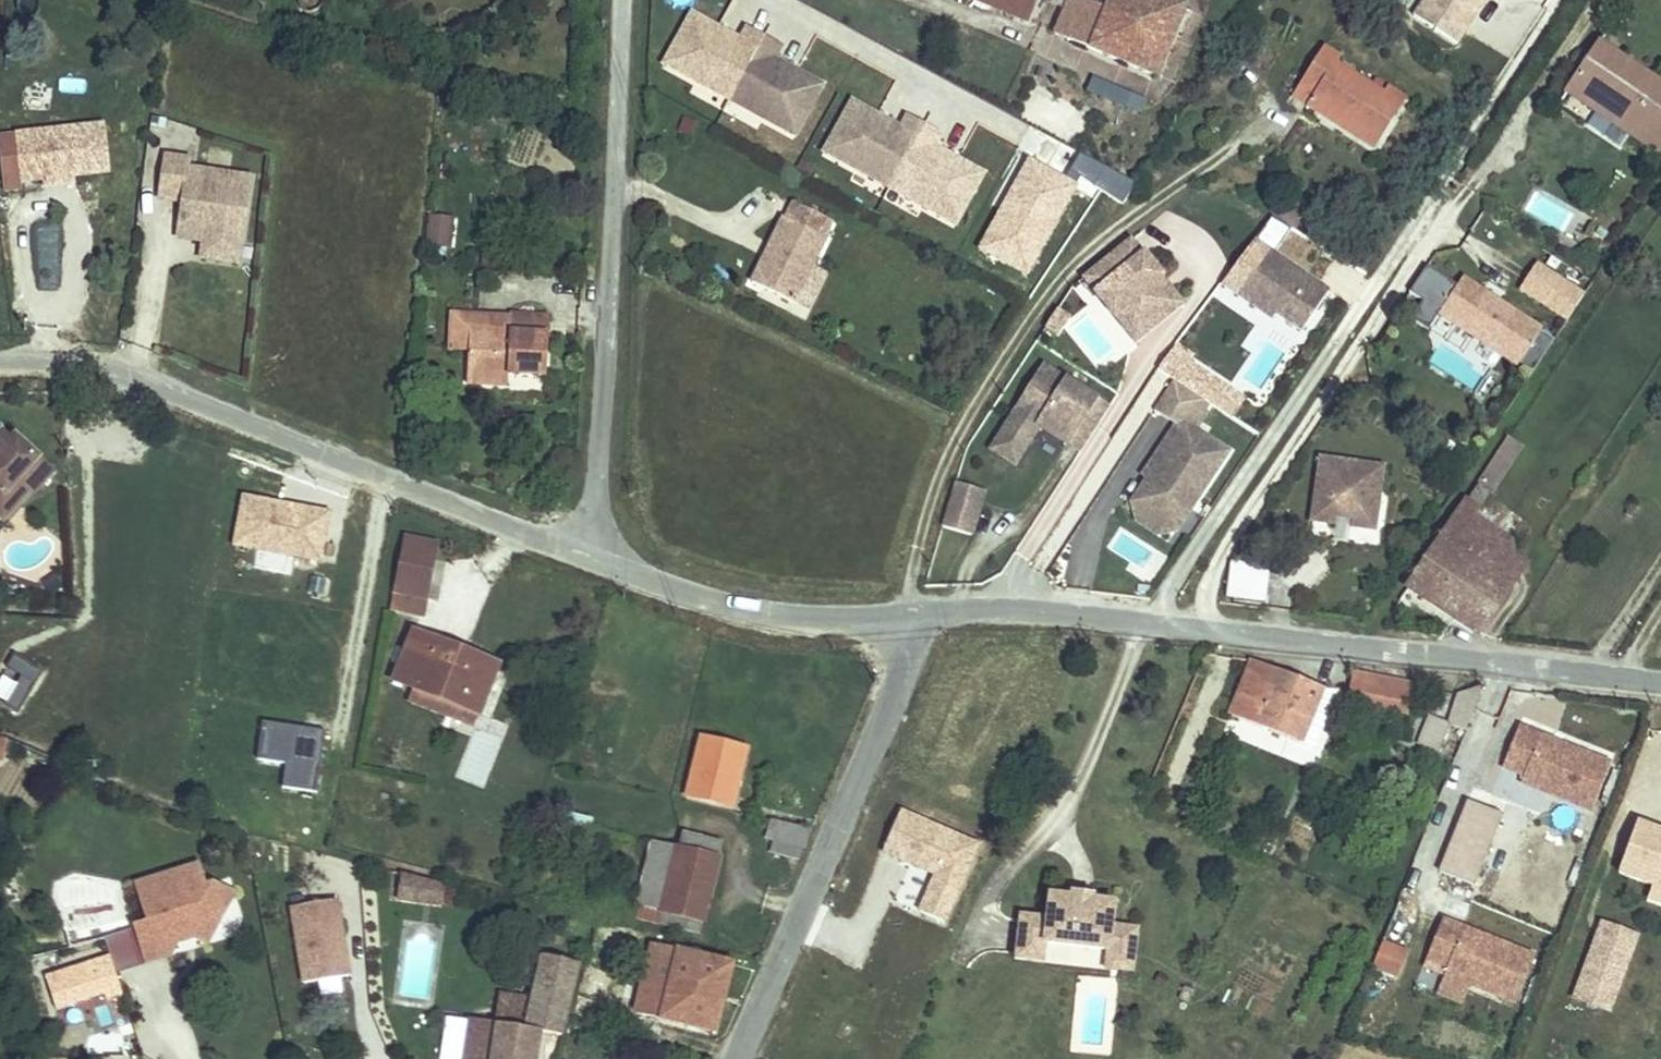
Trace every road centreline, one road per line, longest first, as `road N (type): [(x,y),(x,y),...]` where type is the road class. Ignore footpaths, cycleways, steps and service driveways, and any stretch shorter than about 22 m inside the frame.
road 1 (unclassified): [(927,616),(1174,627),(1660,675)]
road 2 (unclassified): [(0,354),(91,346),(595,545)]
road 3 (unclassified): [(623,0),(595,545)]
road 4 (residential): [(927,616),(731,1058)]
road 5 (unclassified): [(595,545),(764,603),(927,616)]

